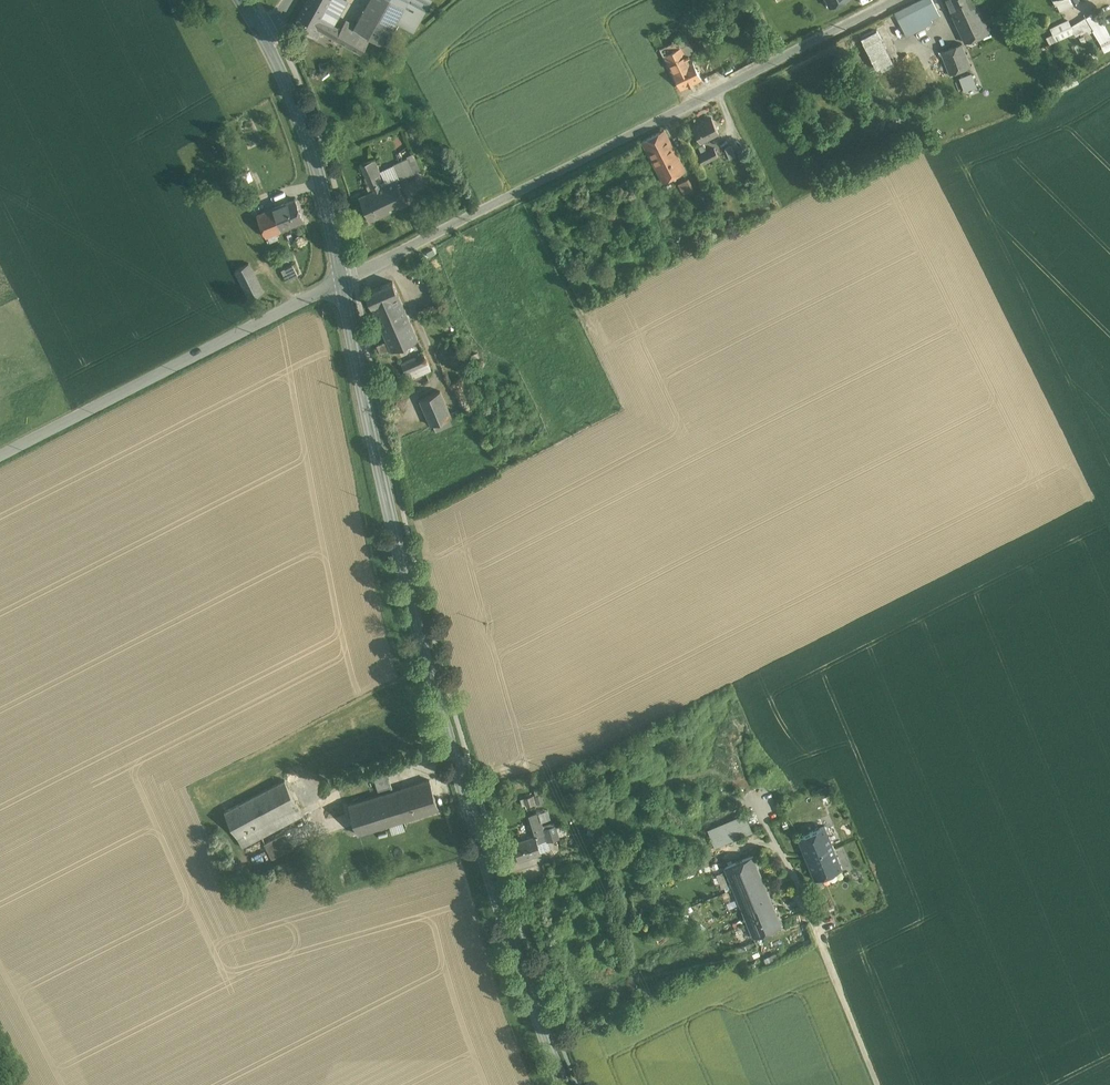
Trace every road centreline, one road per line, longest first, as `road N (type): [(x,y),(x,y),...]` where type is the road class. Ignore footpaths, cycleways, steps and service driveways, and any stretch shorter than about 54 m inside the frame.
road 1 (secondary): [(562,1084),(495,900),(410,595),(342,281)]
road 2 (unclassified): [(342,281),(901,0)]
road 3 (unclassified): [(0,455),(342,281)]
road 4 (secondary): [(342,281),(310,145),(266,41)]

